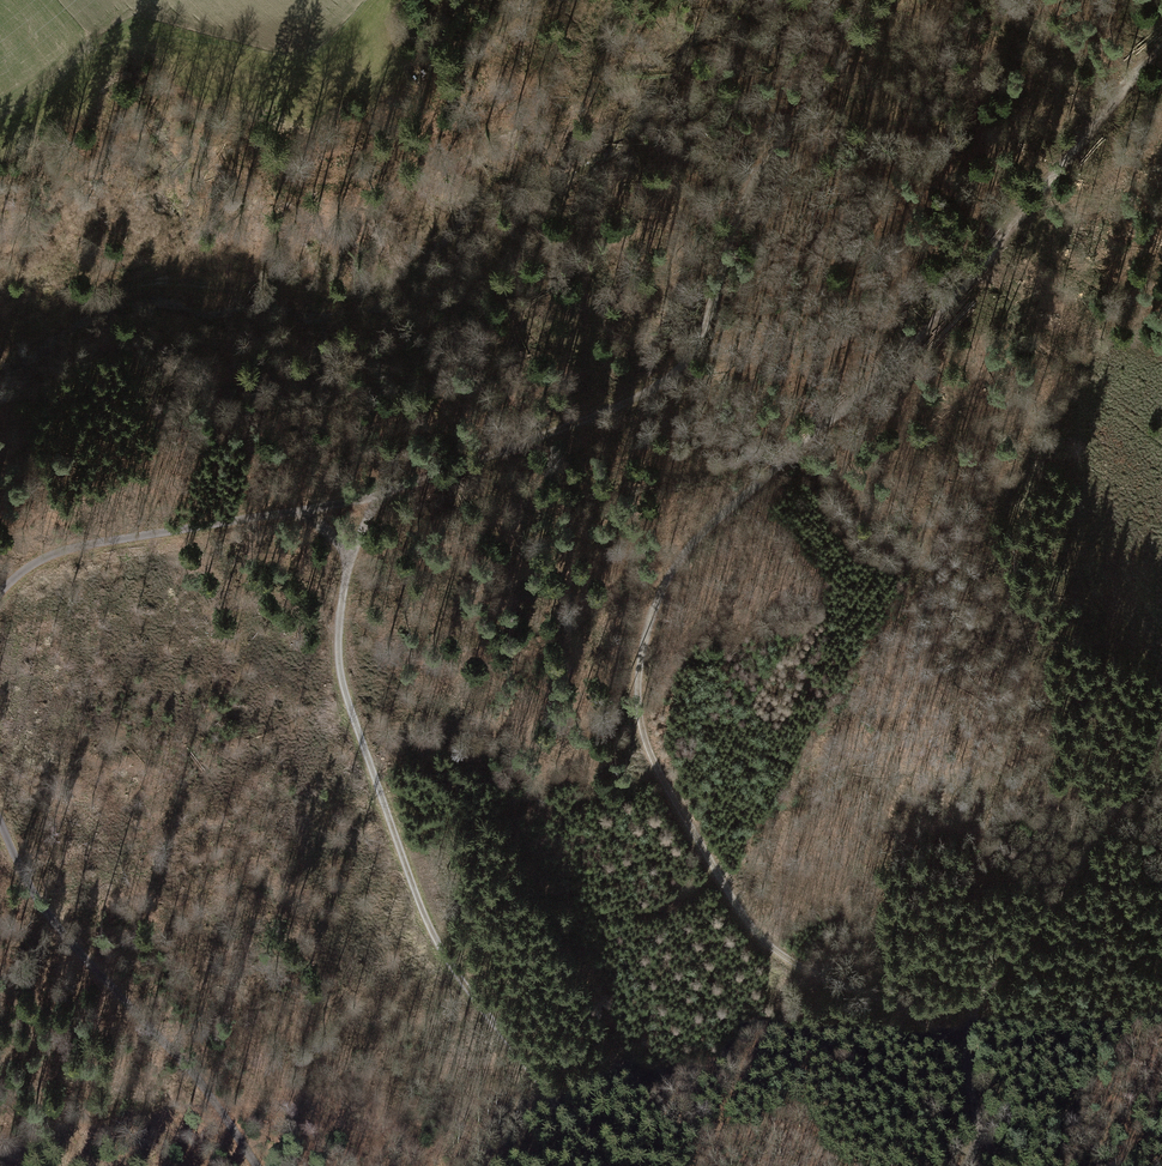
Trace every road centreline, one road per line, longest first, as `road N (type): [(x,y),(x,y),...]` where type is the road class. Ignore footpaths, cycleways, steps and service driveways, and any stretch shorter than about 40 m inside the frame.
road 1 (track): [(1161,45),(898,359),(679,557),(642,647),(640,710),(655,766),(747,920),(782,956),(918,1019),(969,1068)]
road 2 (track): [(887,0),(754,180),(686,363),(622,403),(389,491),(347,556)]
road 3 (track): [(347,556),(337,629),(342,681),(430,929),(606,1165)]
road 4 (track): [(967,1165),(980,1130),(969,1030),(984,985),(1055,897),(1161,735)]
road 5 (track): [(257,1165),(193,1071),(47,912),(0,823)]
road 6 (track): [(0,343),(139,285),(277,287),(334,298),(402,283)]
road 7 (track): [(0,594),(27,568),(62,552),(294,511)]
road 8 (track): [(0,163),(122,56),(138,51),(155,51),(252,98)]

